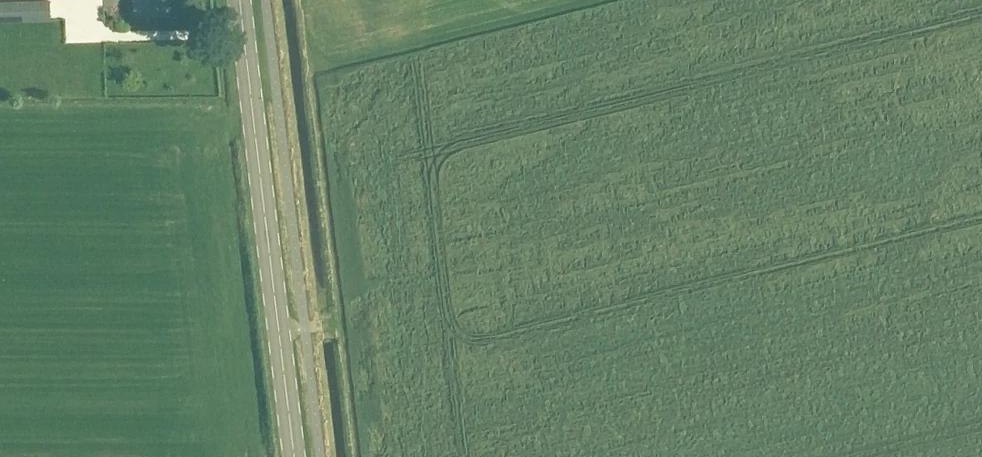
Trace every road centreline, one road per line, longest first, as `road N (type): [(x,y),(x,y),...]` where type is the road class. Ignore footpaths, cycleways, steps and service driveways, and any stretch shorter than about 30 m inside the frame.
road 1 (tertiary): [(296,456),(242,0)]

